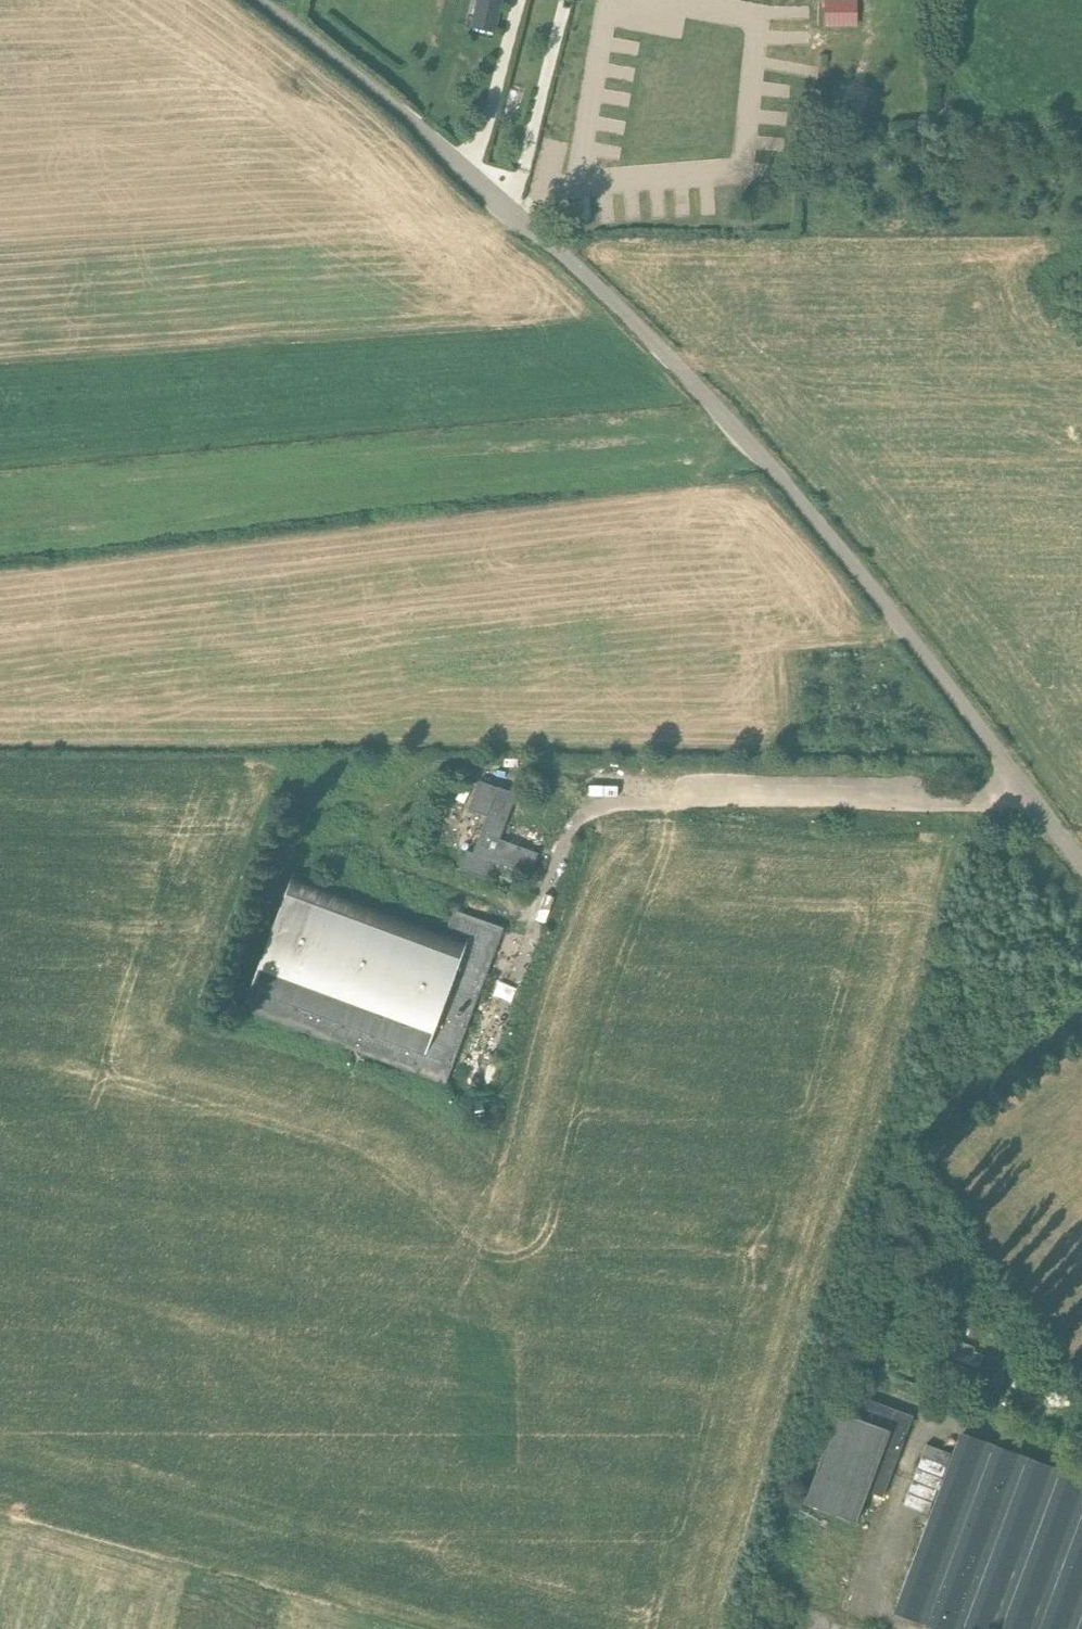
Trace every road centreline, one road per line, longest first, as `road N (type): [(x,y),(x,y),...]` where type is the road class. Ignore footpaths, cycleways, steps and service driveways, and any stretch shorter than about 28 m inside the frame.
road 1 (unclassified): [(1081,865),(847,558),(665,356),(435,142),(258,0)]

